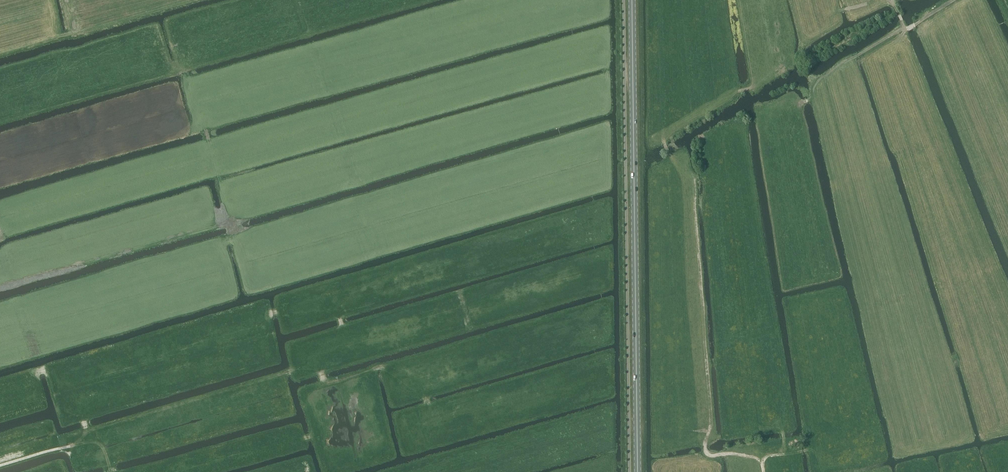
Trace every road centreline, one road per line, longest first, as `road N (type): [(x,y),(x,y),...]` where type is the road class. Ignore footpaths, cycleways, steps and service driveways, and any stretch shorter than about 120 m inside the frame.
road 1 (primary): [(637,471),(632,0)]

